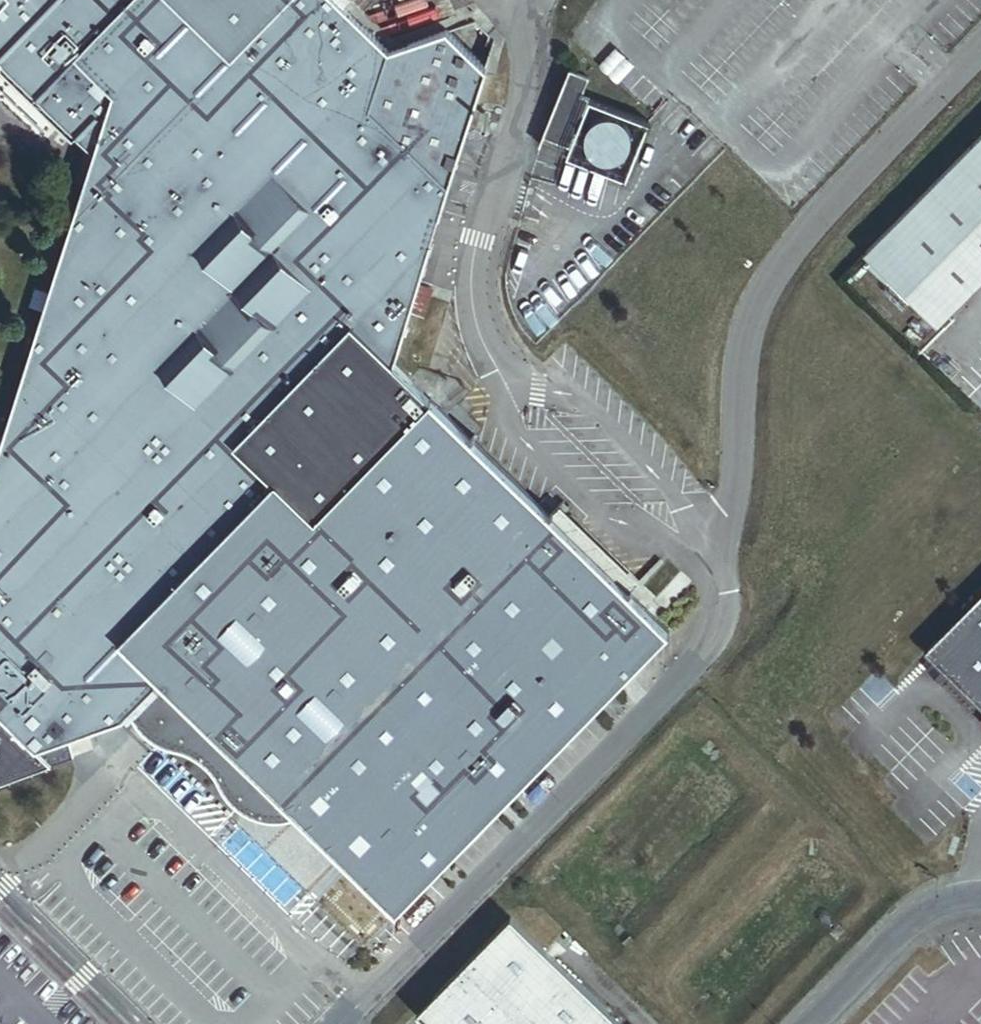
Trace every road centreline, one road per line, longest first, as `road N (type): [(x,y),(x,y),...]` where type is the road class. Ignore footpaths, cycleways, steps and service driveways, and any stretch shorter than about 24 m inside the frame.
road 1 (residential): [(980,894),(925,908),(811,1023)]

